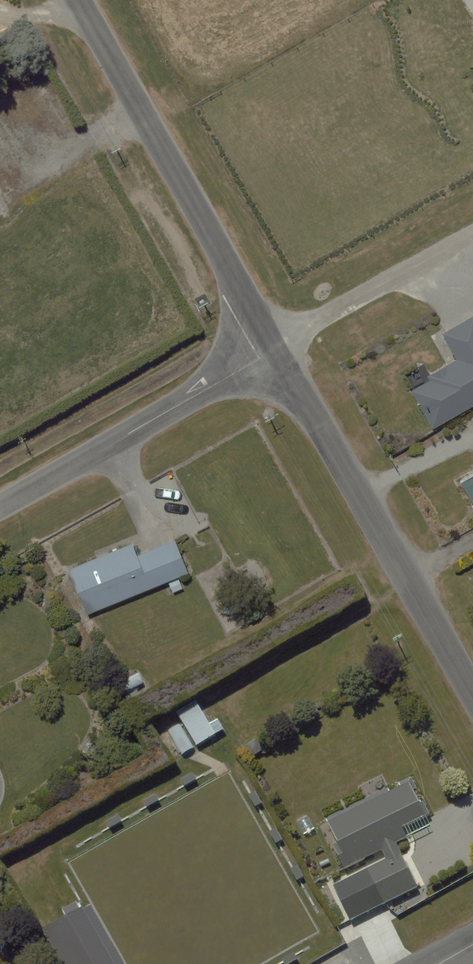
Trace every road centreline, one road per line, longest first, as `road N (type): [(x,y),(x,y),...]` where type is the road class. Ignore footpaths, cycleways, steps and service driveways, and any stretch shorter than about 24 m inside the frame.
road 1 (residential): [(77,0),(275,351)]
road 2 (residential): [(275,351),(472,695)]
road 3 (residential): [(275,351),(0,506)]
road 4 (residential): [(472,234),(275,351)]

